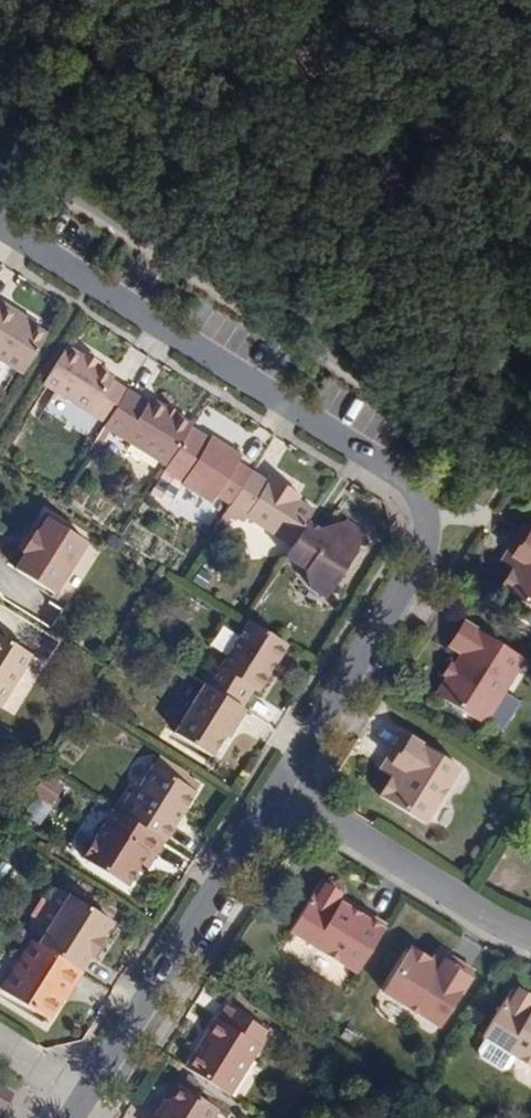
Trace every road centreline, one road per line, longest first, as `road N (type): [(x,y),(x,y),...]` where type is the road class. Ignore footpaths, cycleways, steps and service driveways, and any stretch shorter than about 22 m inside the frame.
road 1 (residential): [(0,235),(416,496),(414,561),(273,788)]
road 2 (track): [(204,0),(530,201)]
road 3 (residential): [(273,788),(77,1100)]
road 4 (residential): [(273,788),(530,939)]
road 5 (track): [(530,208),(401,408)]

